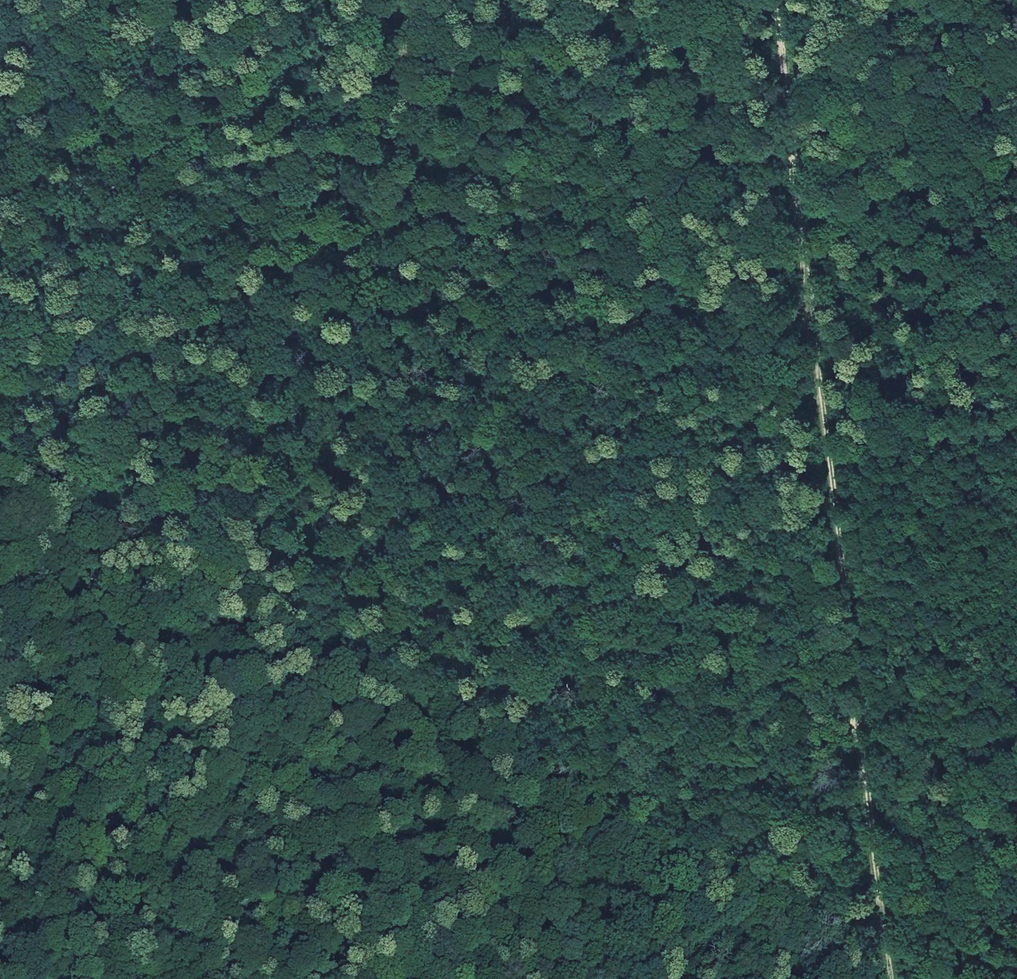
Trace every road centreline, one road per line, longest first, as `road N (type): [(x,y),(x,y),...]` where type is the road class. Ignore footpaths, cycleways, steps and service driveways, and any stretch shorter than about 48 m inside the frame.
road 1 (track): [(778,0),(891,978)]
road 2 (track): [(68,978),(881,889)]

